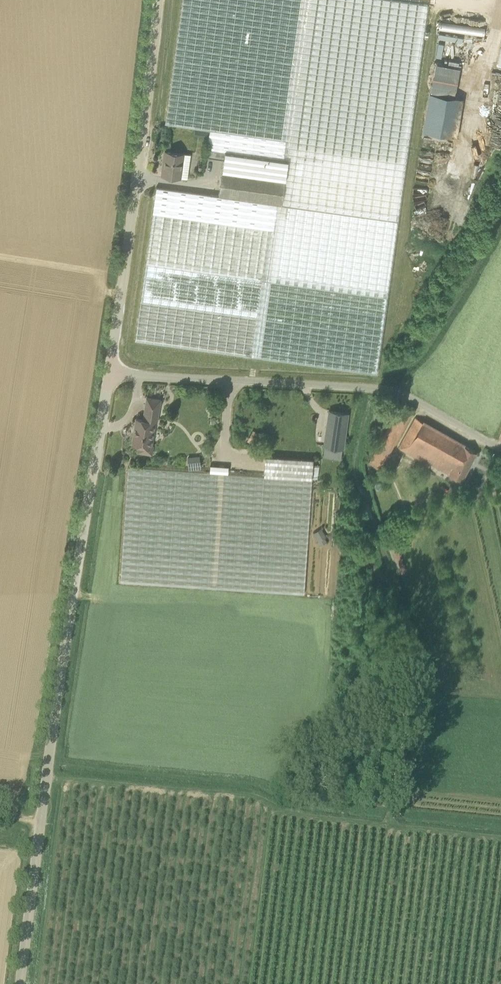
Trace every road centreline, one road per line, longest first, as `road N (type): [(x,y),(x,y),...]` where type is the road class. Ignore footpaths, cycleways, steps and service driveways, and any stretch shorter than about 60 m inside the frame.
road 1 (unclassified): [(20,983),(109,372)]
road 2 (unclassified): [(500,447),(380,387),(109,372)]
road 3 (unclassified): [(109,372),(158,0)]

